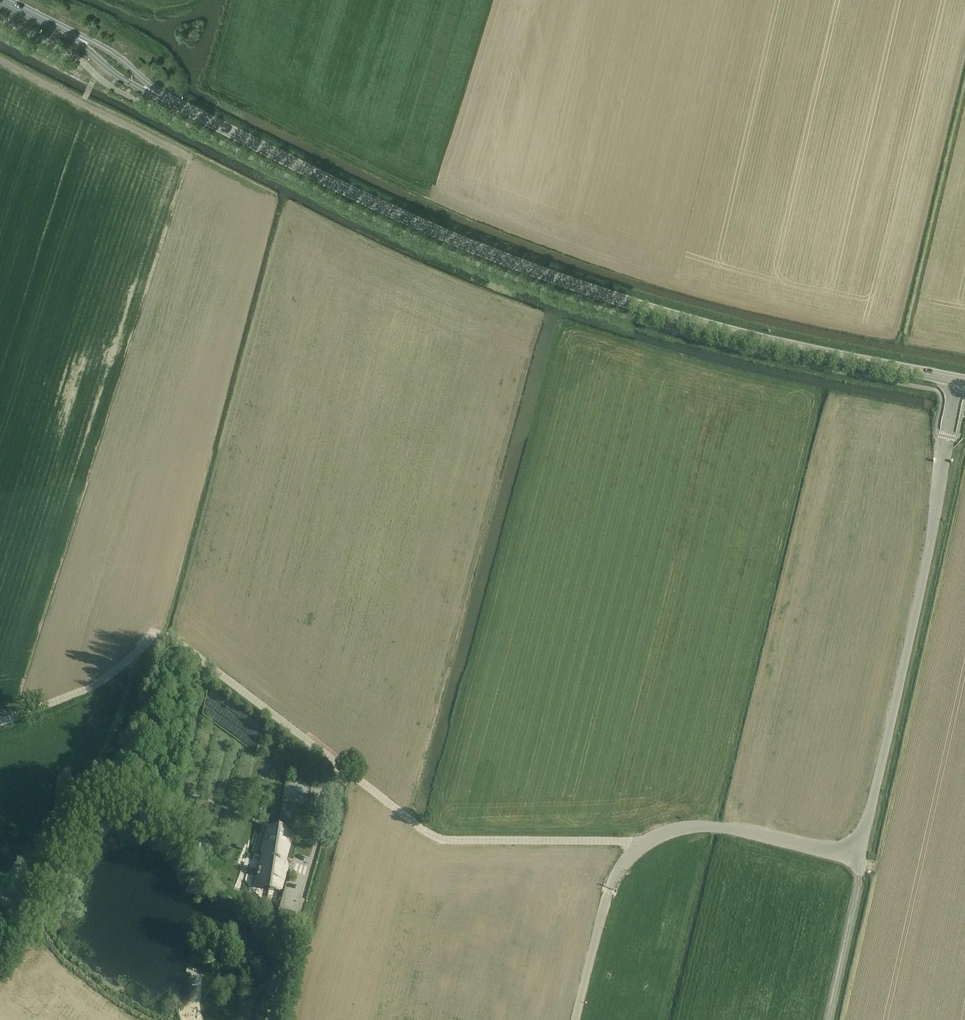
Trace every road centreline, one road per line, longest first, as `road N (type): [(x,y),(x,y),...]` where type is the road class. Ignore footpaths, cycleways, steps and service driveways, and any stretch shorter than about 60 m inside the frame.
road 1 (secondary): [(964,381),(736,333),(598,295),(459,240),(154,92)]
road 2 (track): [(96,684),(167,637),(435,837),(645,844)]
road 3 (track): [(851,848),(860,863),(858,888),(829,1019)]

